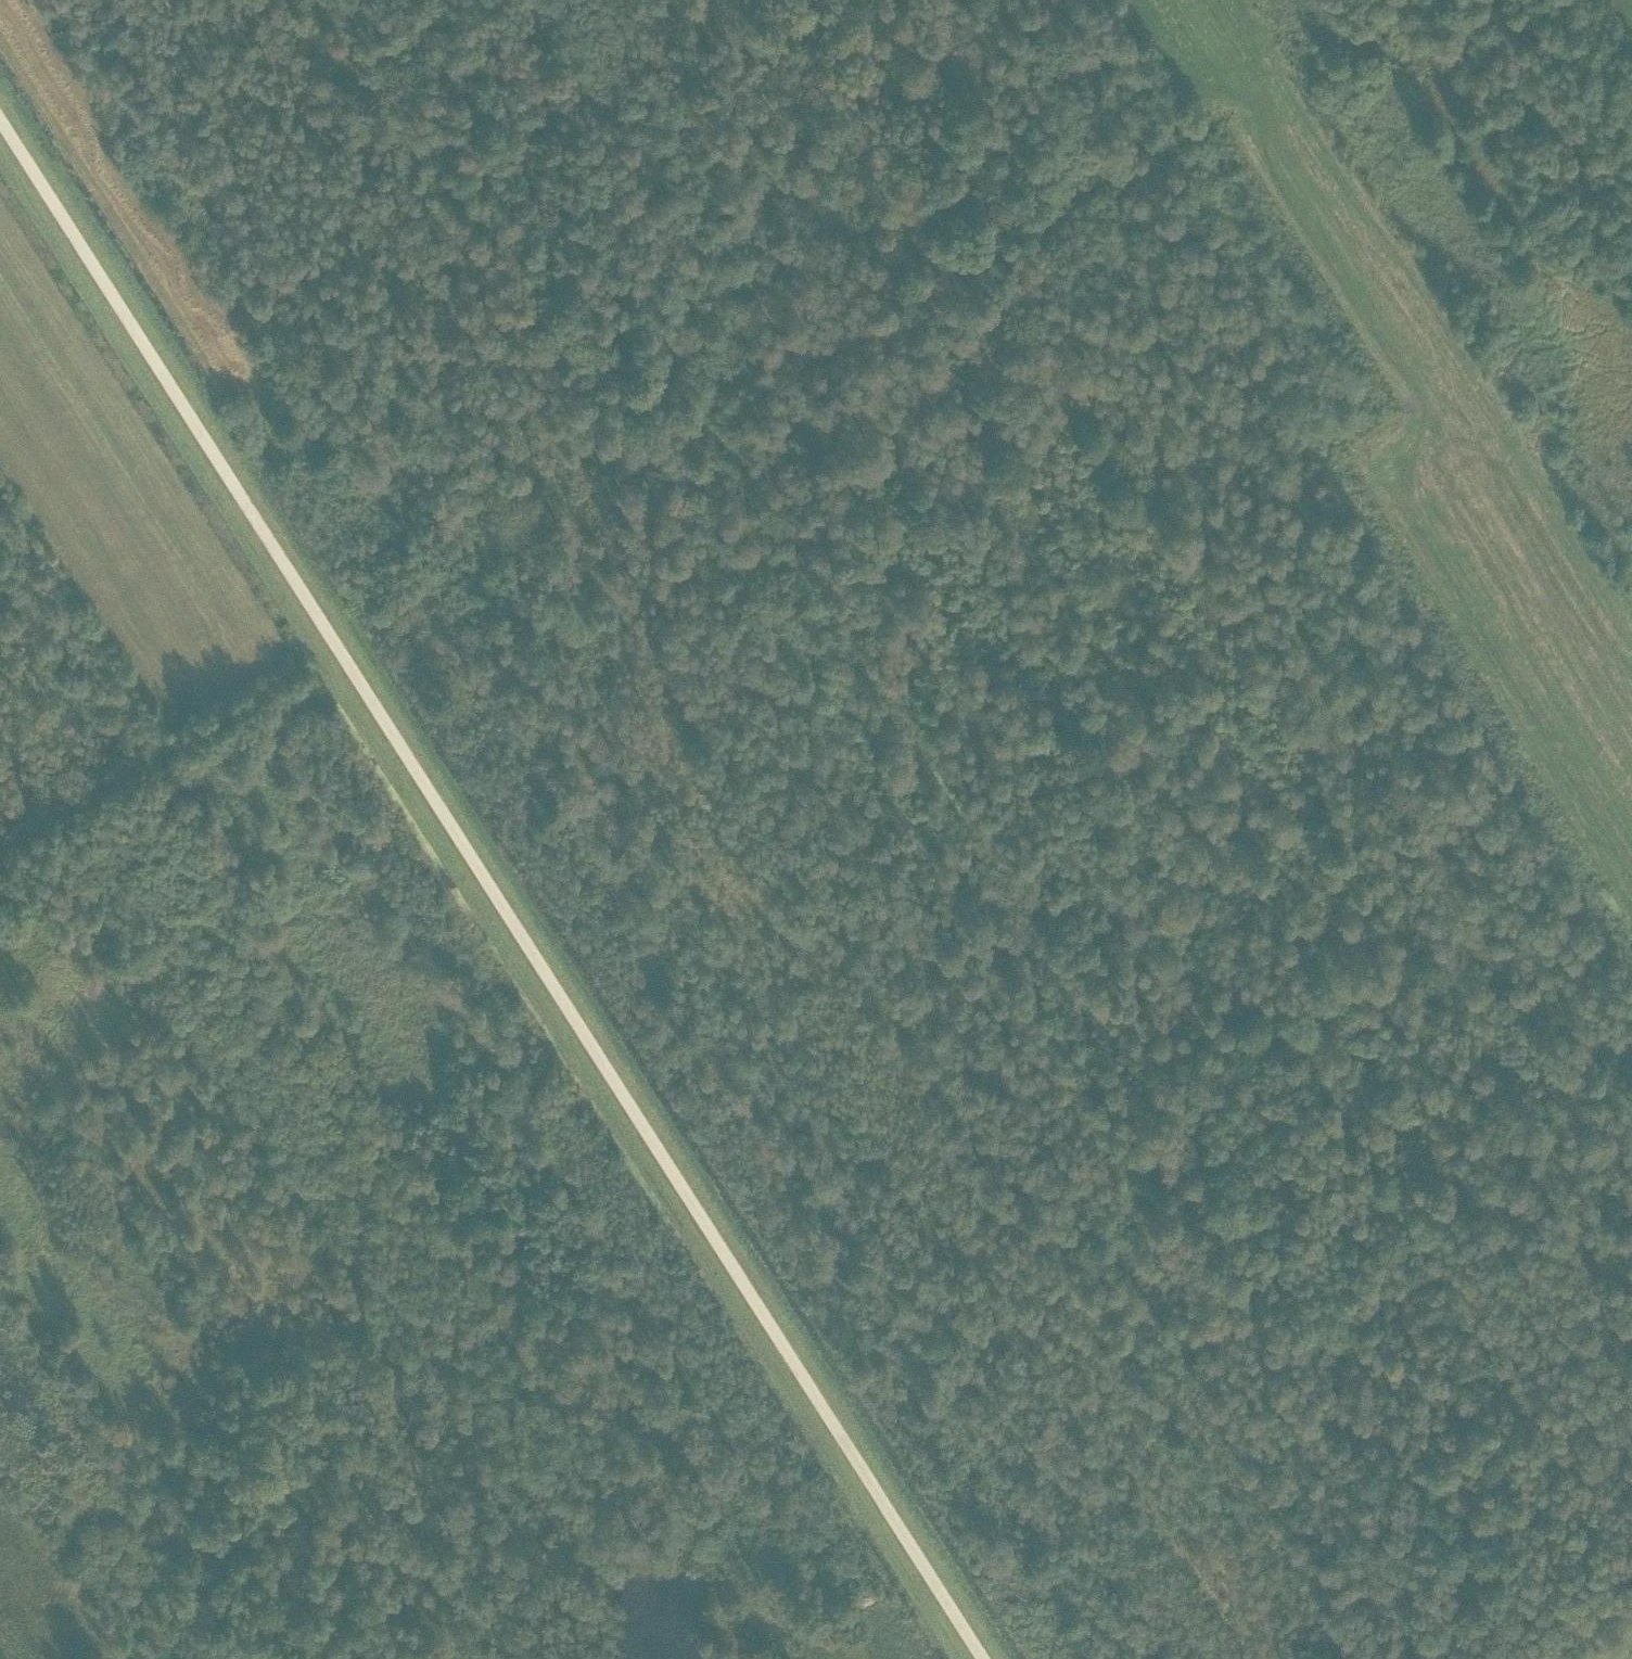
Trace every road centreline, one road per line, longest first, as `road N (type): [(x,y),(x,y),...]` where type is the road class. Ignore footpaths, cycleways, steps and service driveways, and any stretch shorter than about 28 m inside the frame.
road 1 (unclassified): [(982,1658),(0,122)]

